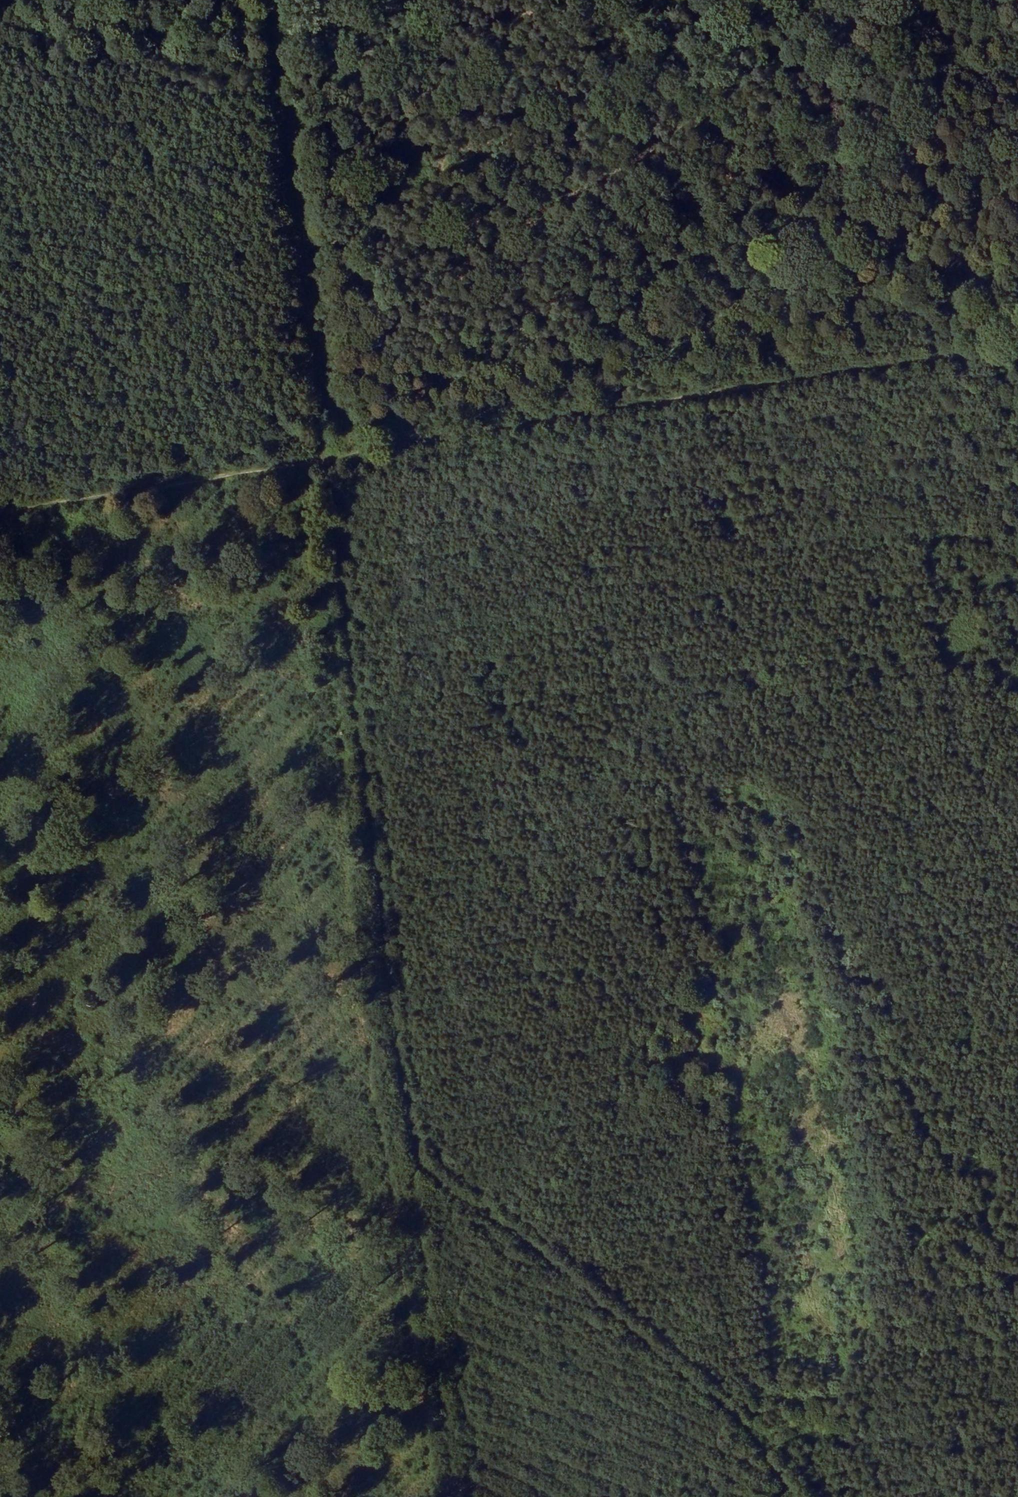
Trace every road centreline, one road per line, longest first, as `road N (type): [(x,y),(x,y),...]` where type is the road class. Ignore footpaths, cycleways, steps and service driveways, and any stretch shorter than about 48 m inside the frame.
road 1 (track): [(276,0),(419,1165)]
road 2 (track): [(1017,344),(0,520)]
road 3 (track): [(805,1496),(589,1283),(419,1165)]

